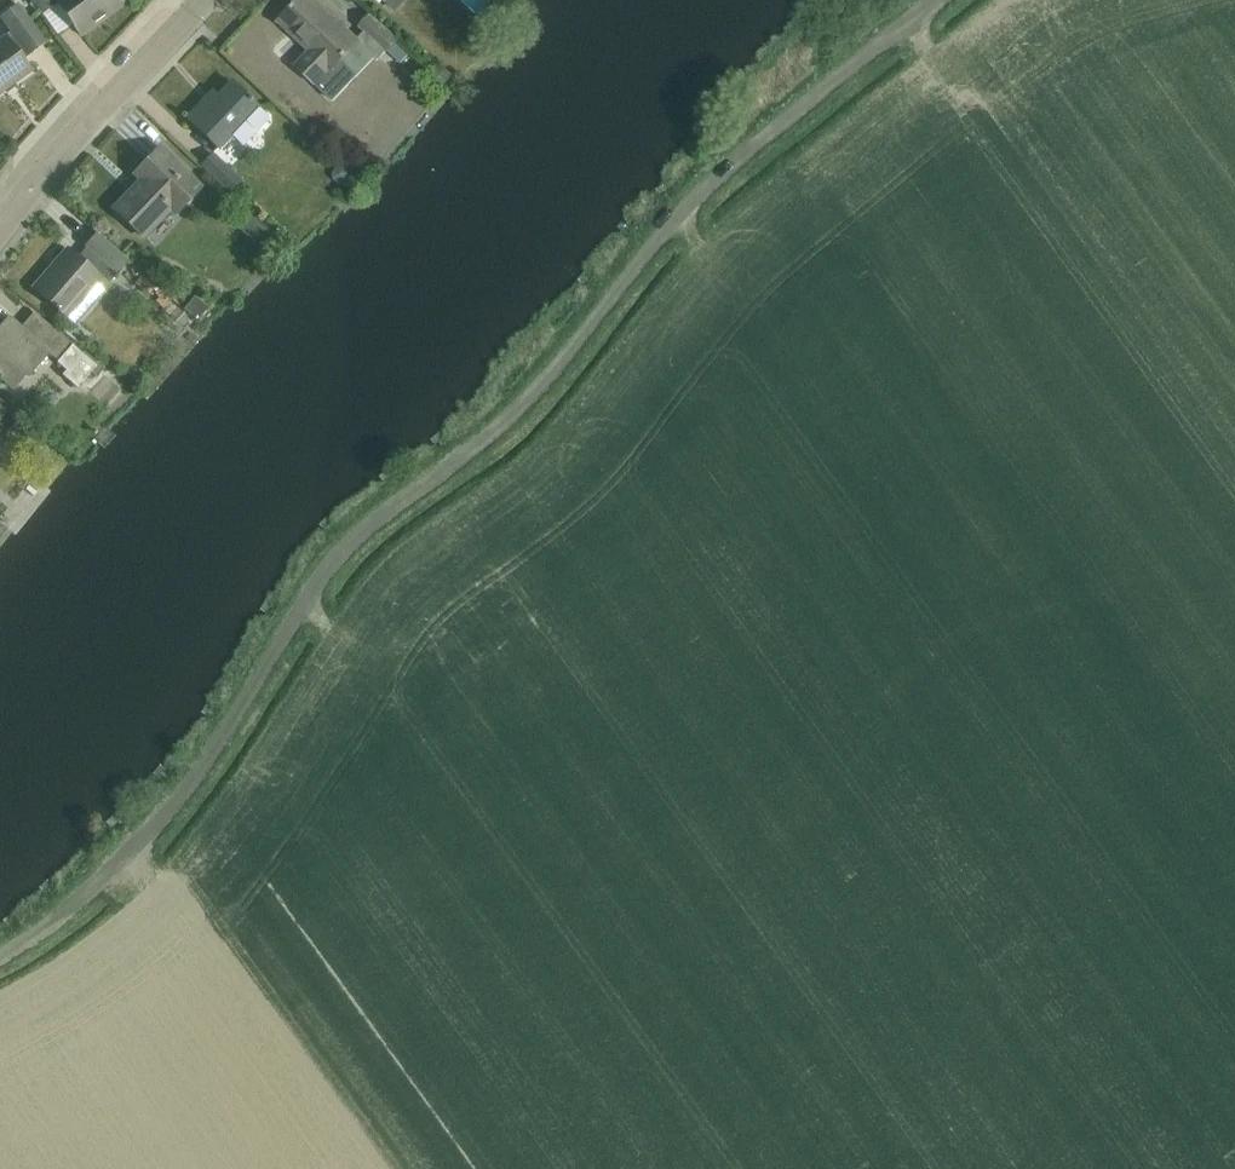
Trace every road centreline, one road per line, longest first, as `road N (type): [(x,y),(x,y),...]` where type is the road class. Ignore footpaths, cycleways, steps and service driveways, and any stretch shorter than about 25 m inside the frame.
road 1 (unclassified): [(0,957),(76,904),(193,781),(312,591),(364,532),(476,449),(678,217),(792,114),(940,0)]
road 2 (residential): [(0,209),(194,0)]

